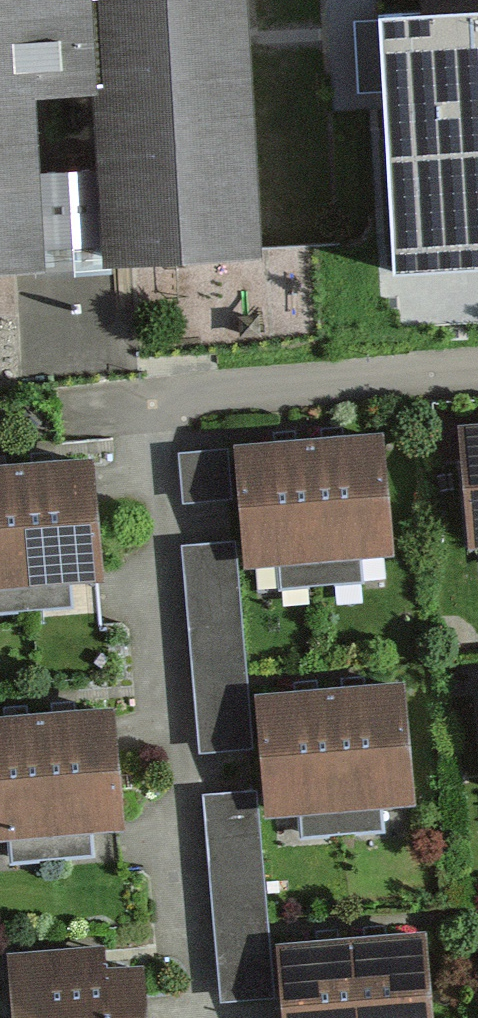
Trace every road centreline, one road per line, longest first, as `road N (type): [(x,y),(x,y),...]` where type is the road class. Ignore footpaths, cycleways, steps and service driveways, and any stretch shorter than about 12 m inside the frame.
road 1 (residential): [(477,376),(105,411)]

